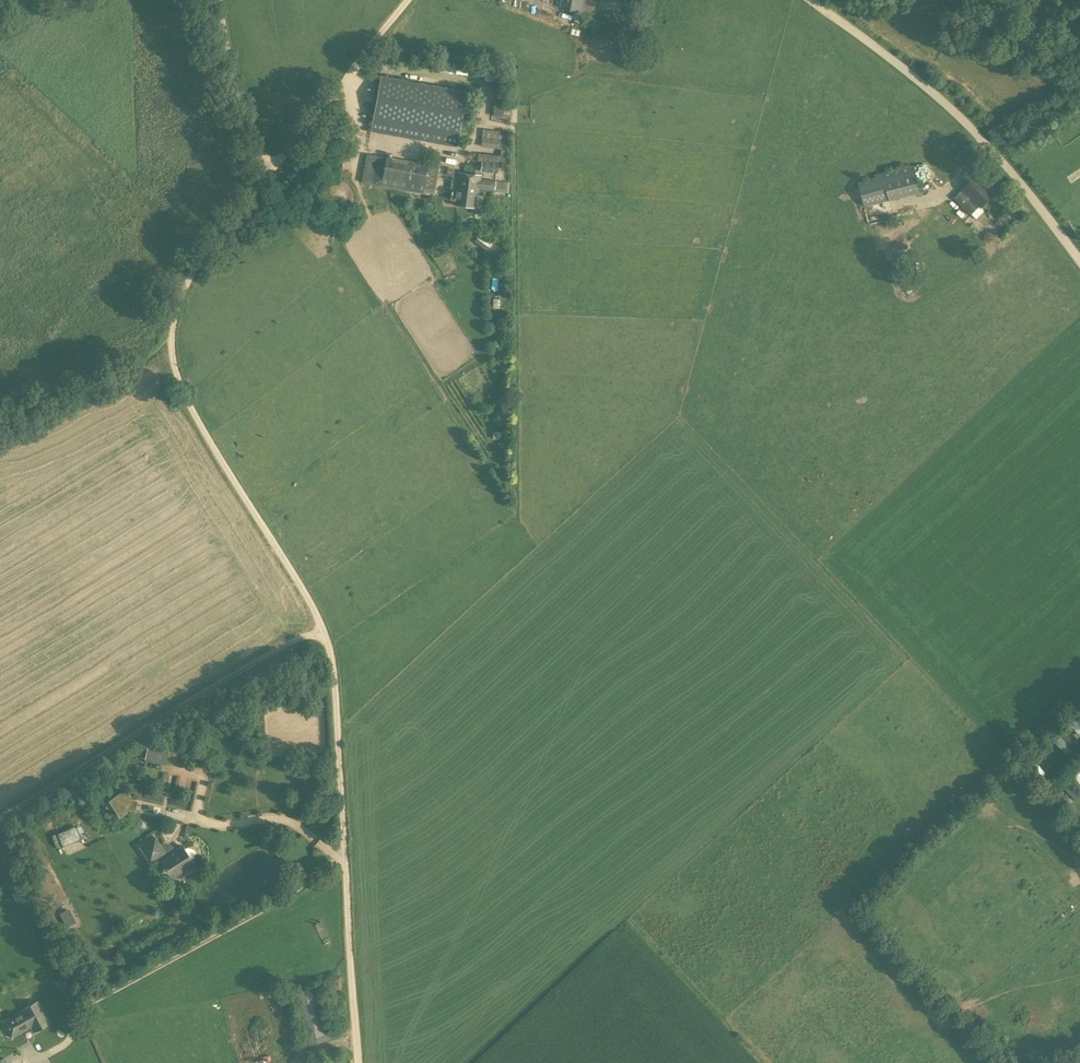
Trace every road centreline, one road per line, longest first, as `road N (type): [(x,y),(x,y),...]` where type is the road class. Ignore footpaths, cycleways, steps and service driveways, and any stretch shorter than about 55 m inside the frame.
road 1 (track): [(358,1062),(329,648),(306,594),(187,403),(172,341)]
road 2 (track): [(0,819),(263,658),(323,631)]
road 3 (track): [(985,143),(812,0)]
road 4 (track): [(270,172),(407,0)]
road 5 (track): [(172,341),(178,305),(200,260),(270,172)]
road 6 (track): [(172,341),(105,393),(0,437)]
road 7 (track): [(270,172),(217,0)]
road 8 (track): [(1079,260),(985,143)]

